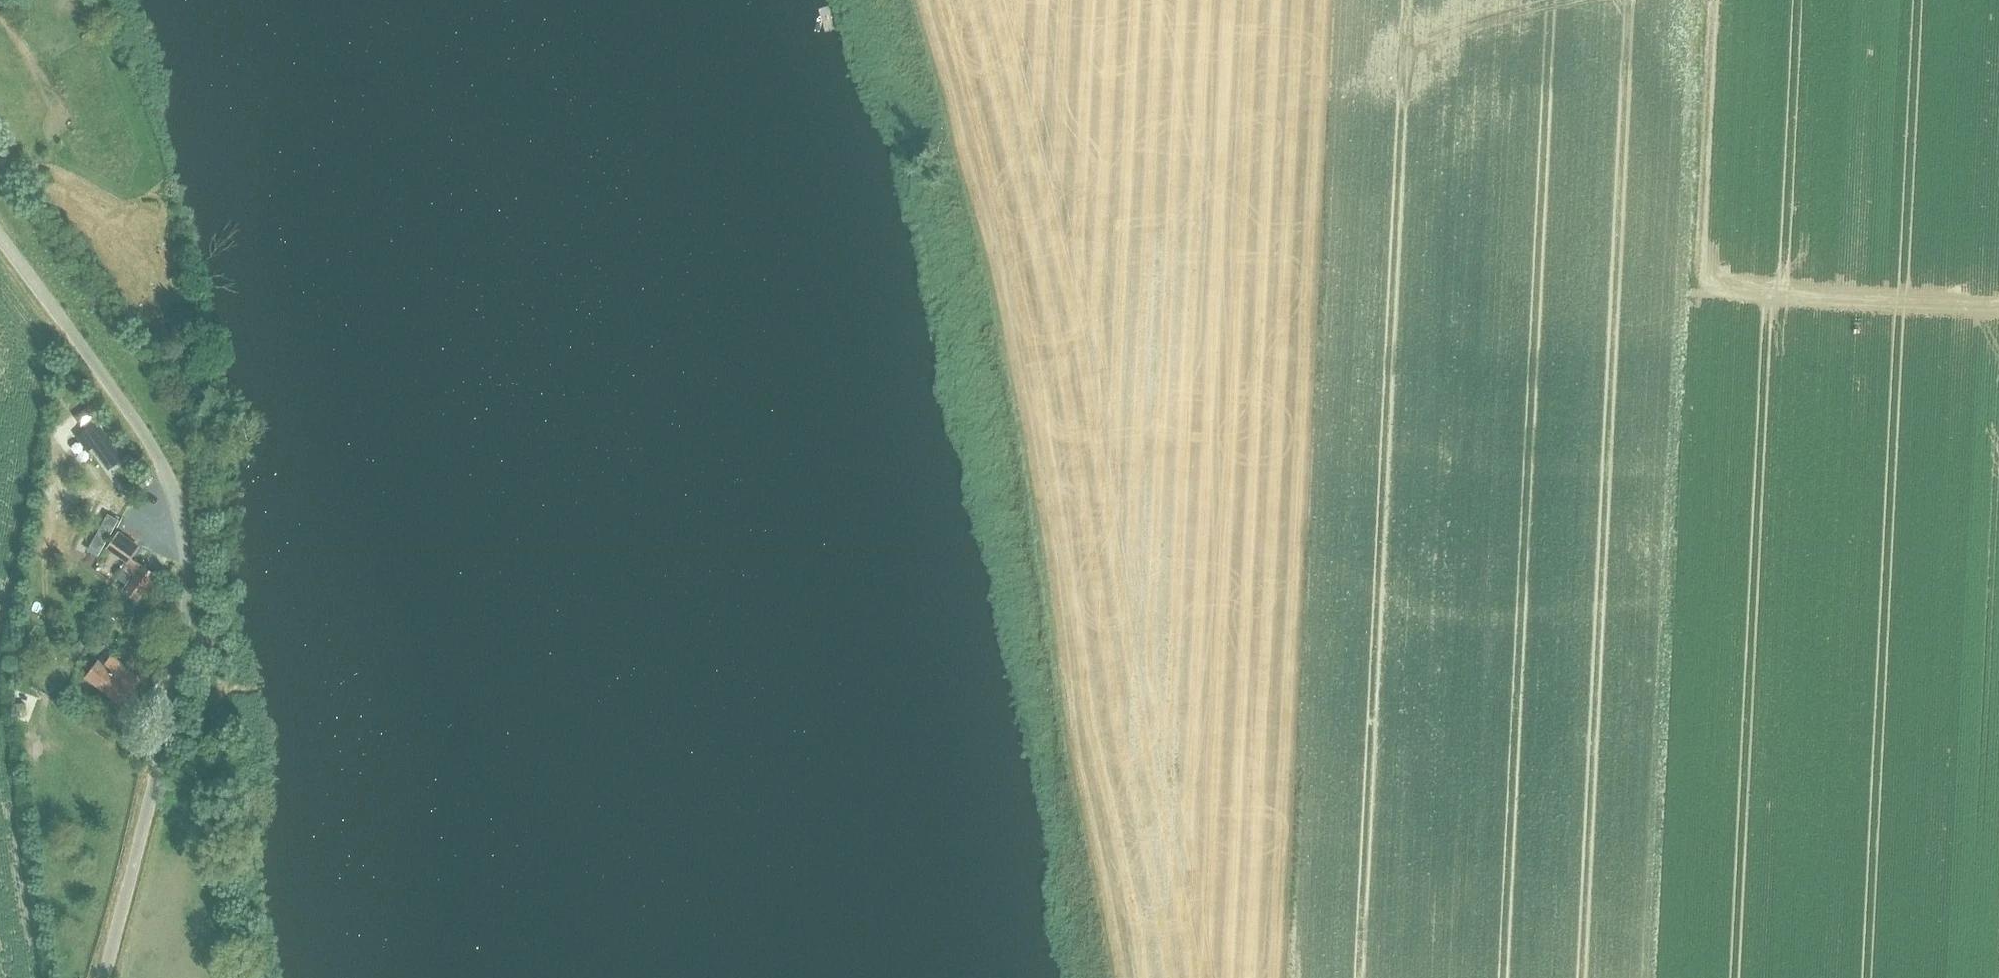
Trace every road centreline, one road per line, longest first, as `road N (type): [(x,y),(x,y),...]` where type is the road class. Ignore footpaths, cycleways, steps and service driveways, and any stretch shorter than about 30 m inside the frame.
road 1 (unclassified): [(103,977),(186,667),(196,578),(183,506),(146,434),(0,245)]

